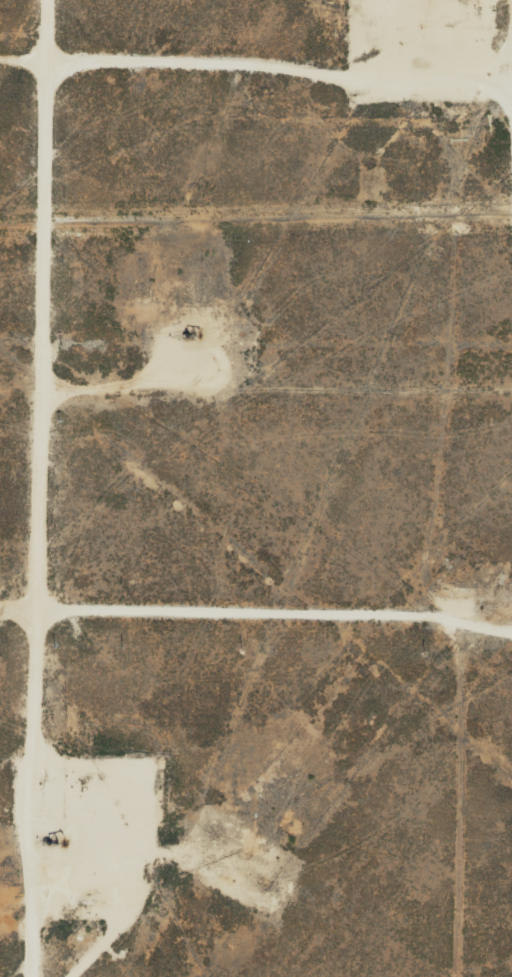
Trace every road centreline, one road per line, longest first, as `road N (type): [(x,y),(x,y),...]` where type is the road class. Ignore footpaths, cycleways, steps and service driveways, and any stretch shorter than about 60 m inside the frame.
road 1 (track): [(46,976),(70,0)]
road 2 (track): [(471,976),(471,630),(451,609),(385,594),(0,600)]
road 3 (track): [(0,50),(71,44),(395,70),(507,34),(511,20)]

